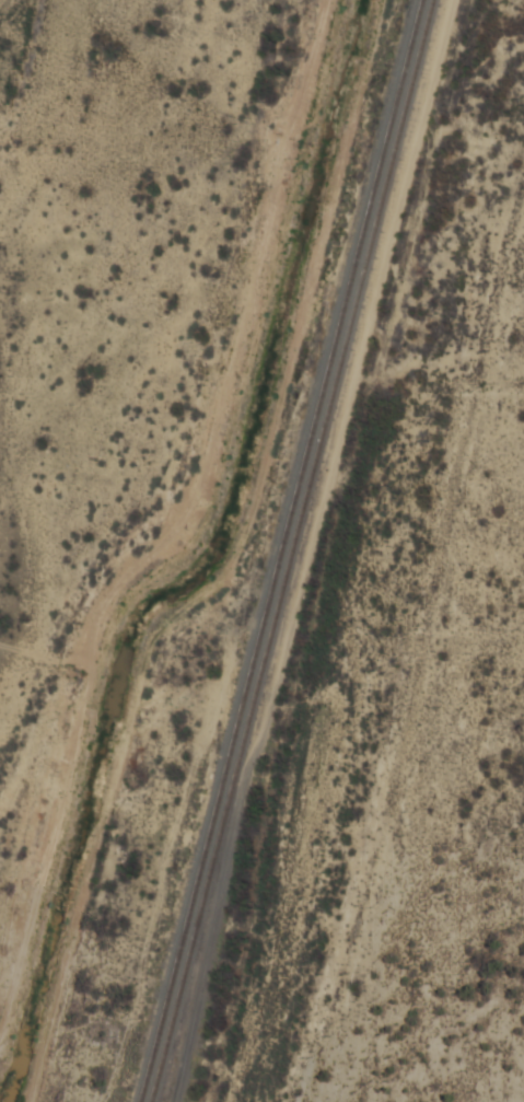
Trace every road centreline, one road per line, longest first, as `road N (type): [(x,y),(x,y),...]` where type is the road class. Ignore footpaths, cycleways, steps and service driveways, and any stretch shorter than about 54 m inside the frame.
road 1 (track): [(506,0),(270,968),(249,1101)]
road 2 (track): [(354,1101),(523,371)]

